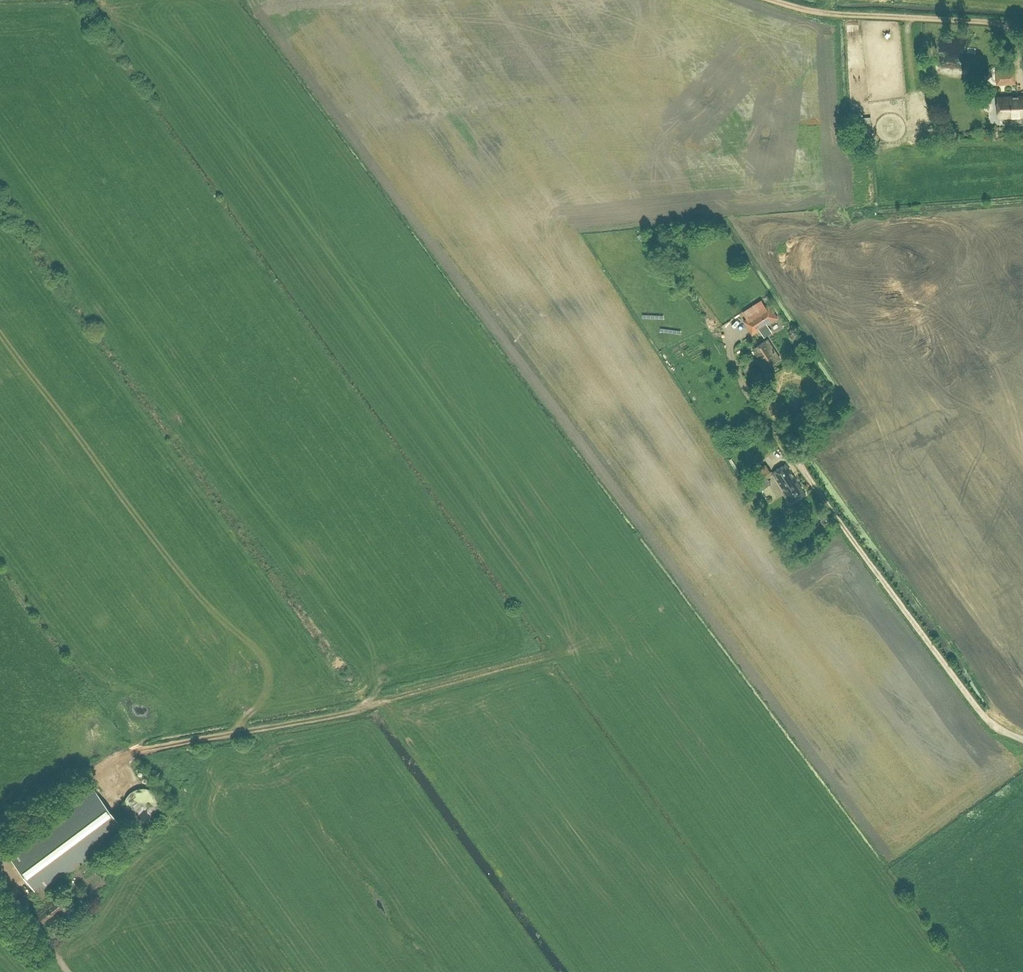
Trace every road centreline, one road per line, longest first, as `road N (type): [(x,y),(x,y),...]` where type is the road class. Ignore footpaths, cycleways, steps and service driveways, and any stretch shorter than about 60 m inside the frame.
road 1 (unclassified): [(1022,21),(839,12),(778,0)]

